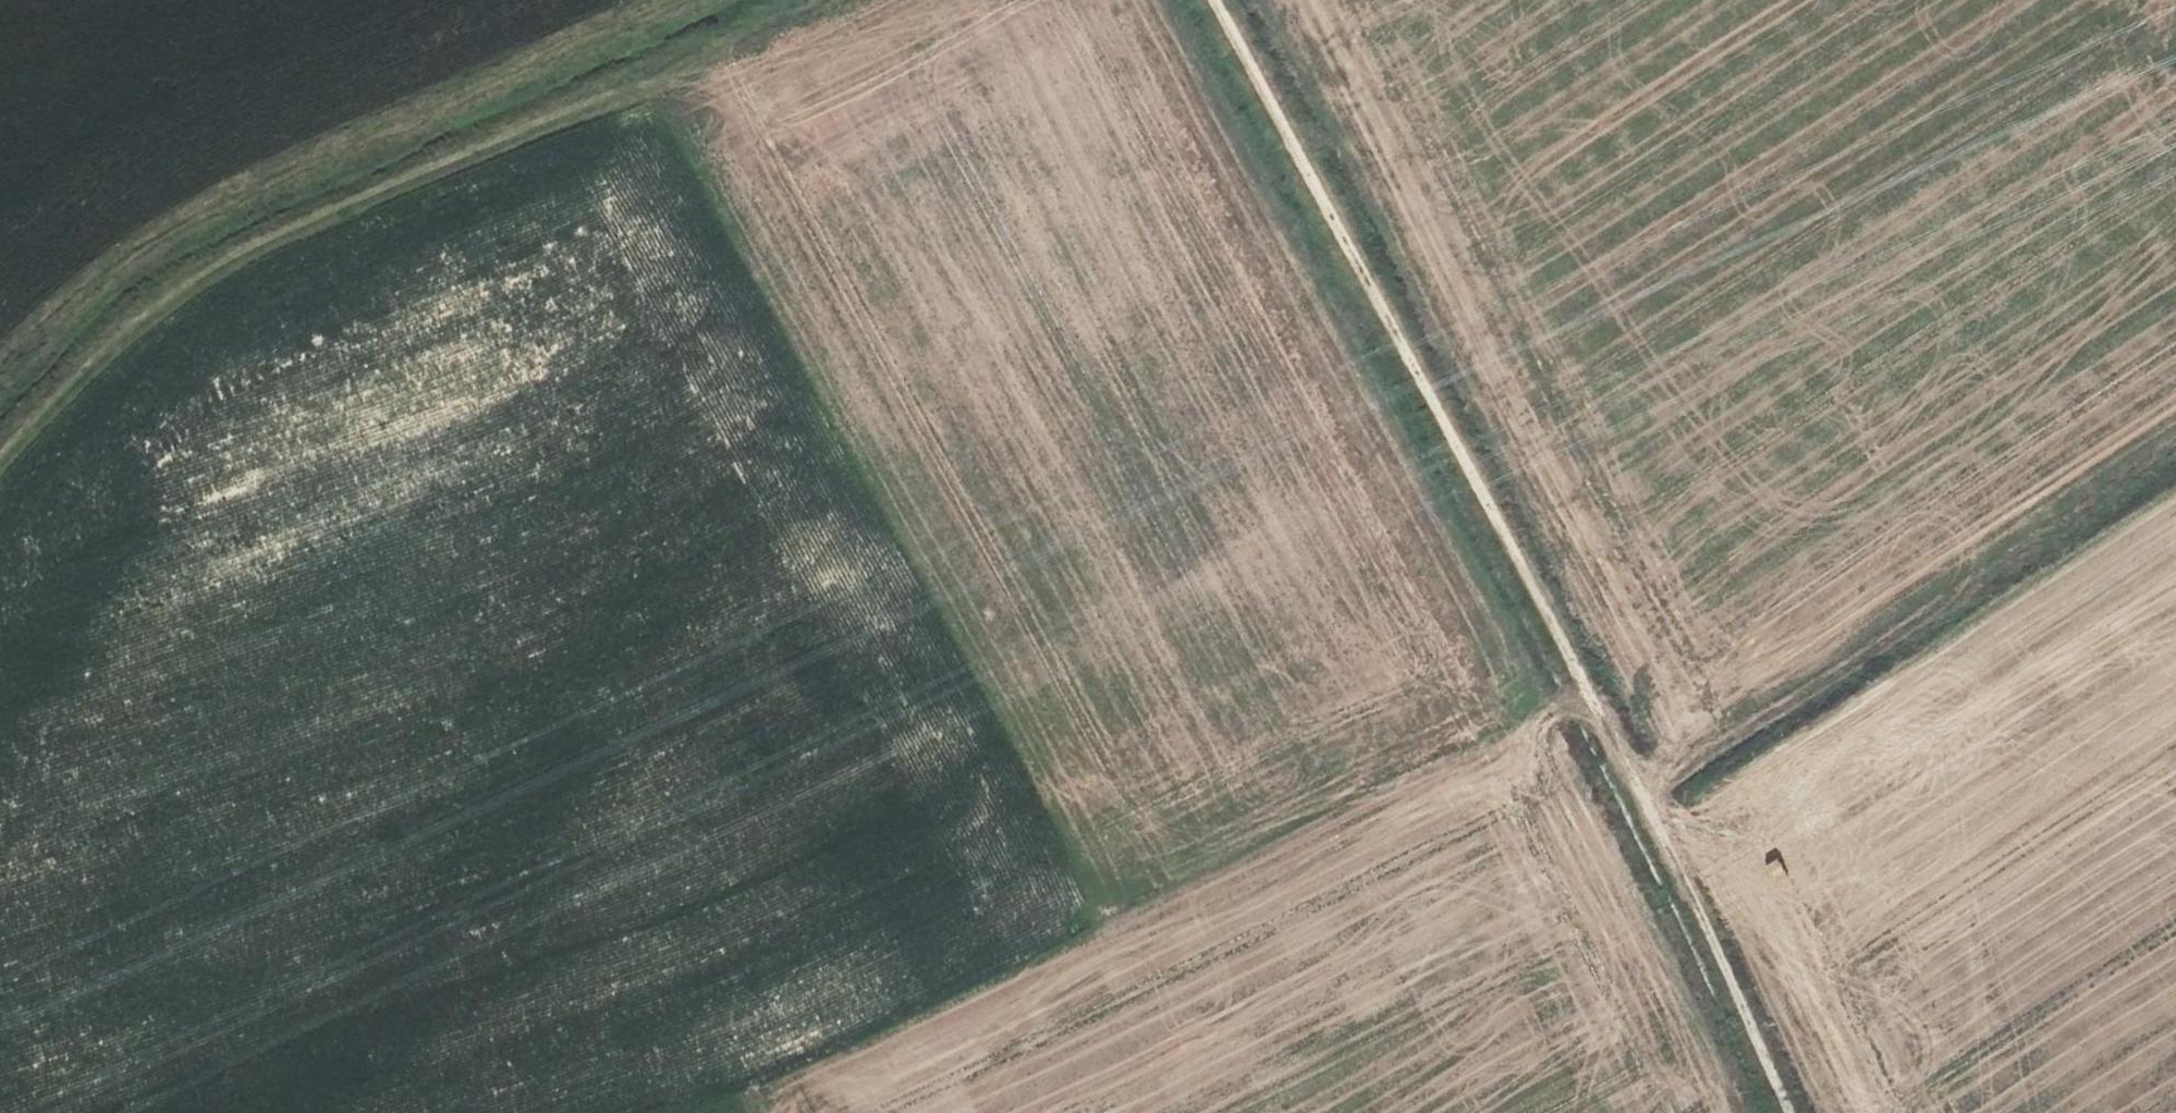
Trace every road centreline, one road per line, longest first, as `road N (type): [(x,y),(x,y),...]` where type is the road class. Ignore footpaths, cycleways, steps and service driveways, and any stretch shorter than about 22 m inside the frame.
road 1 (track): [(1208,0),(1642,783),(1796,1112)]
road 2 (track): [(0,464),(102,357),(200,279),(629,88),(651,21)]

